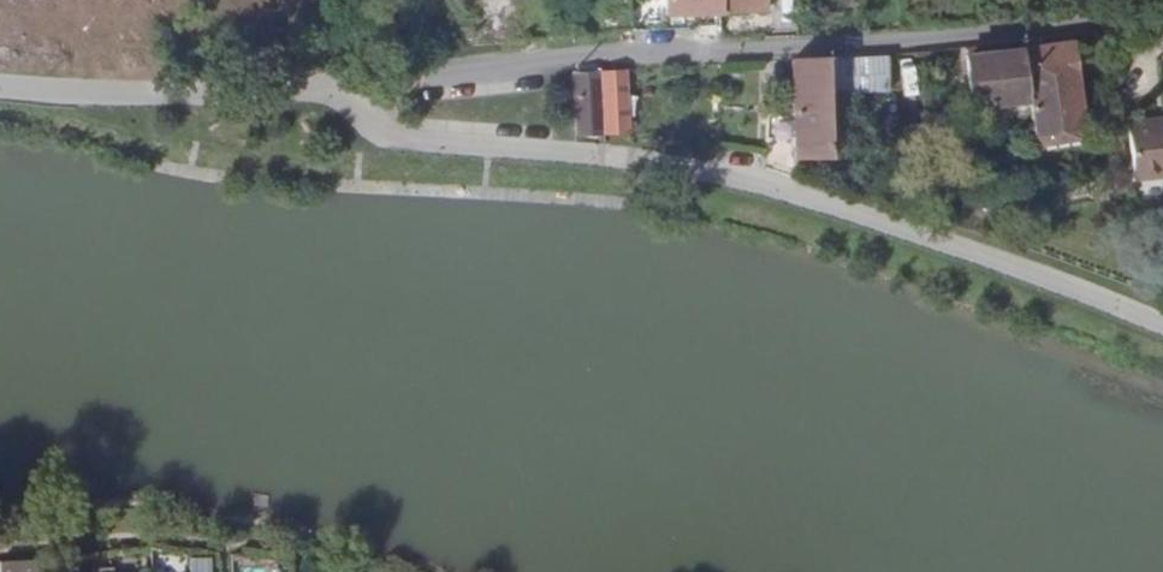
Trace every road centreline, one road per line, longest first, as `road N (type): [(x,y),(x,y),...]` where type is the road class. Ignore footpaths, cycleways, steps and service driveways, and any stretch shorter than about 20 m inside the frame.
road 1 (unclassified): [(314,86),(398,136),(606,151),(737,171),(1162,323)]
road 2 (residential): [(1162,10),(1068,26),(683,41),(314,86)]
road 3 (unclassified): [(0,82),(122,94),(314,86)]

